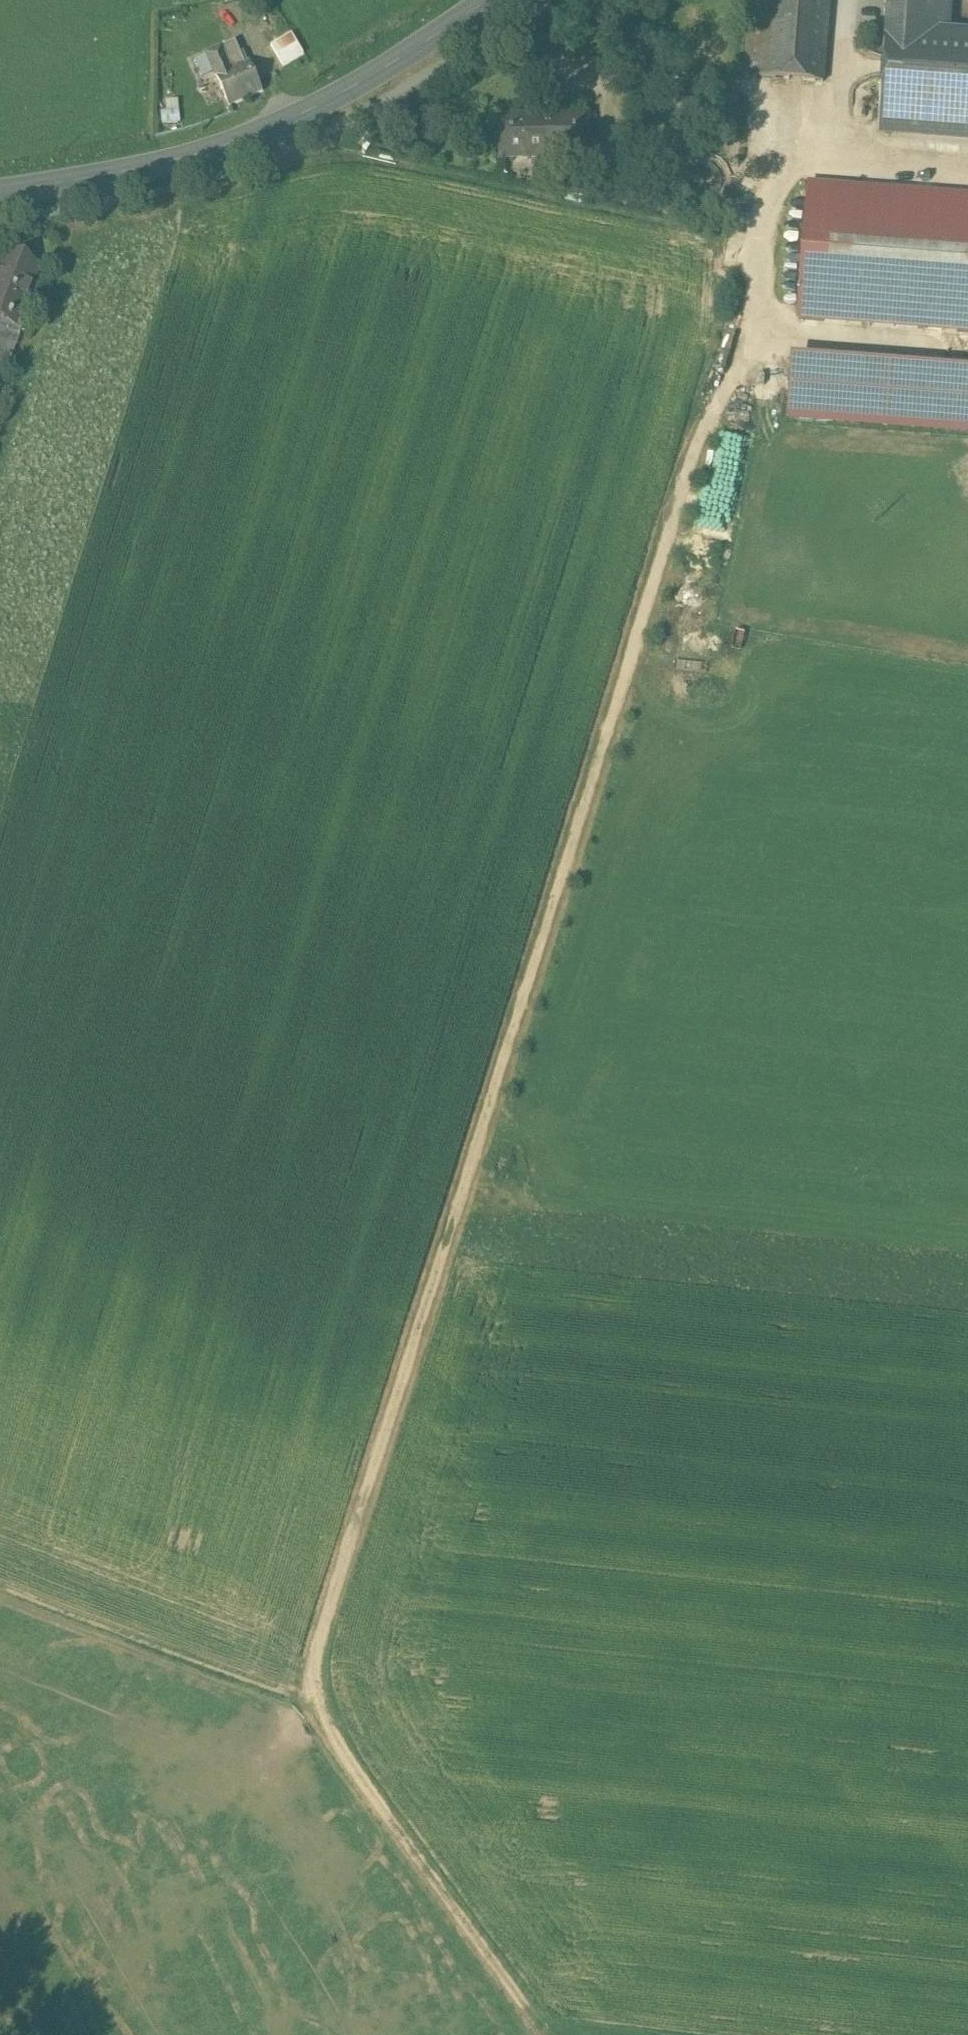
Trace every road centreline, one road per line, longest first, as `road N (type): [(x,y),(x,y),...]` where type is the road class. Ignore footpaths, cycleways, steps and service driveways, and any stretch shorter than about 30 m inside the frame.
road 1 (secondary): [(0,192),(117,174),(238,141),(346,90),(488,0)]

